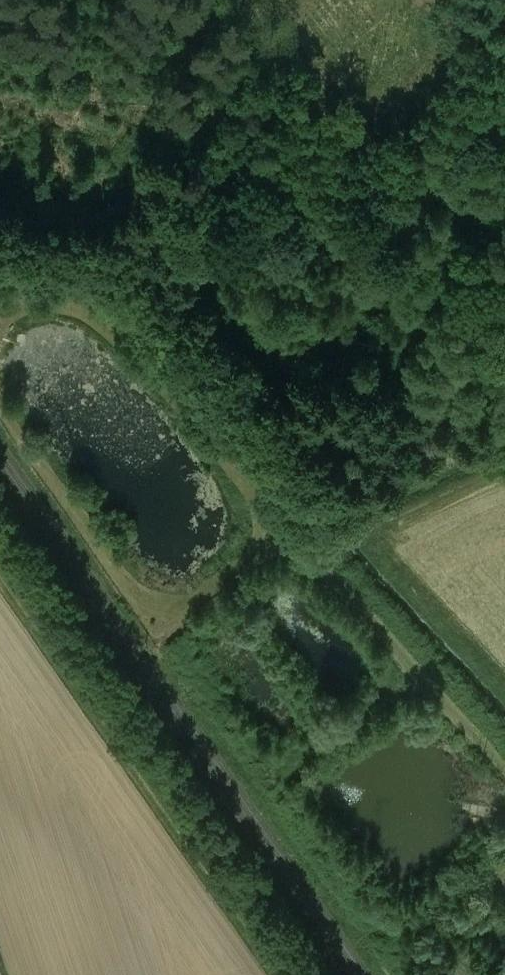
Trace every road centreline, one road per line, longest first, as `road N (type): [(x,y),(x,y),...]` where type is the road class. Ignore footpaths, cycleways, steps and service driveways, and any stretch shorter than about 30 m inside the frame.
road 1 (track): [(0,387),(166,610),(218,705),(415,974)]
road 2 (track): [(504,768),(104,306),(38,293),(0,306)]
road 3 (track): [(422,678),(287,758),(273,777)]
road 4 (track): [(303,531),(268,542),(166,610)]

